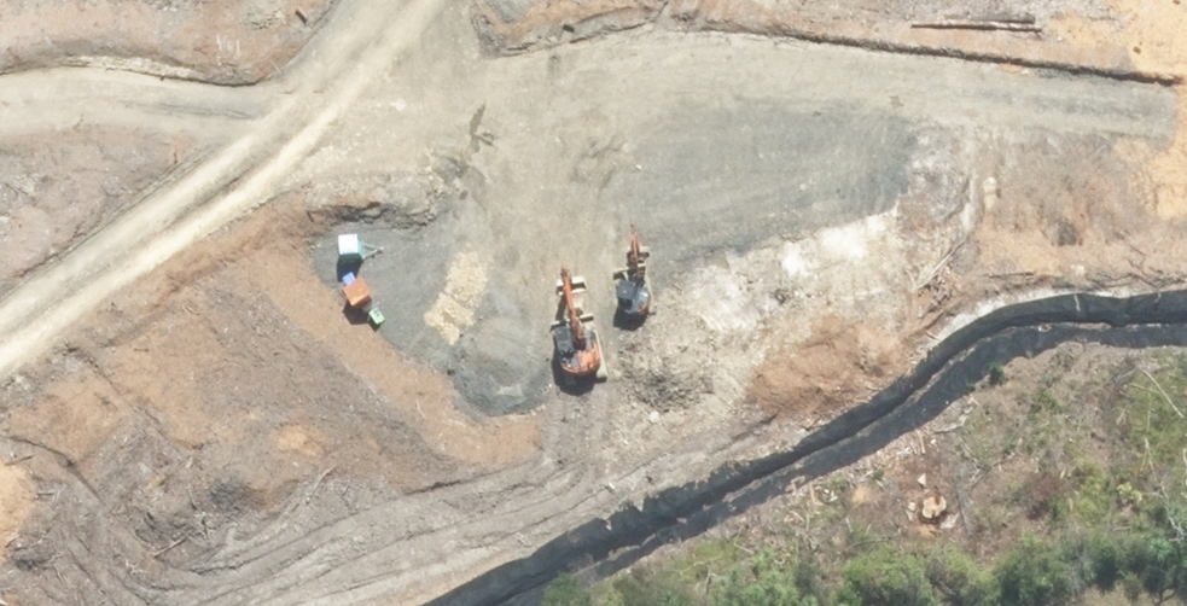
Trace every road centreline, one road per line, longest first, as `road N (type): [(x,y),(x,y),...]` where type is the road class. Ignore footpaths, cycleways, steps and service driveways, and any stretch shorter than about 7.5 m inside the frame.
road 1 (trunk): [(1186,7),(628,184),(0,330)]
road 2 (trunk): [(0,230),(844,0)]

